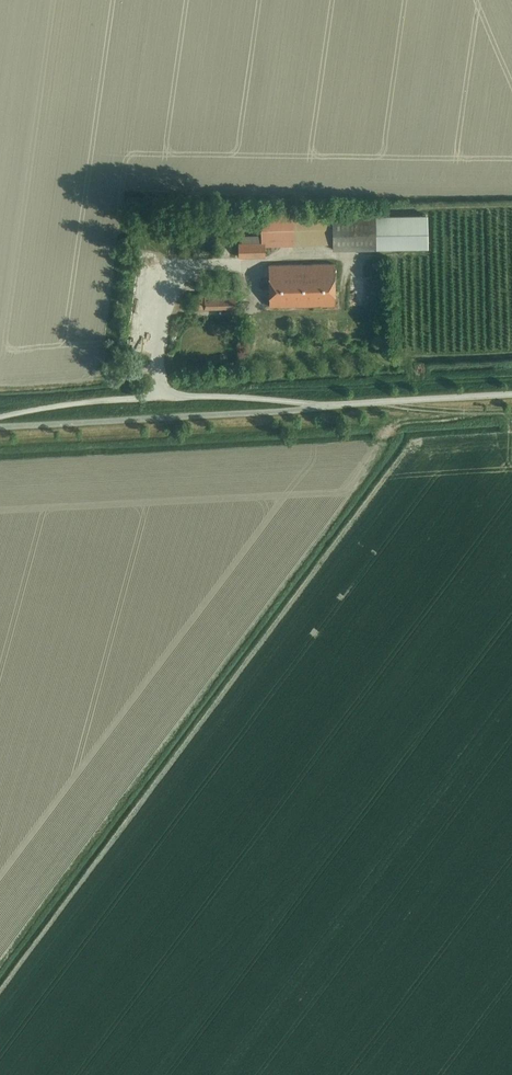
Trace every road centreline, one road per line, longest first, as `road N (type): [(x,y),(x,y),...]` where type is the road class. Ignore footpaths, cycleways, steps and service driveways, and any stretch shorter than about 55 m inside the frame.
road 1 (unclassified): [(0,417),(202,395),(313,407)]
road 2 (unclassified): [(313,407),(0,426)]
road 3 (unclassified): [(511,395),(313,407)]

